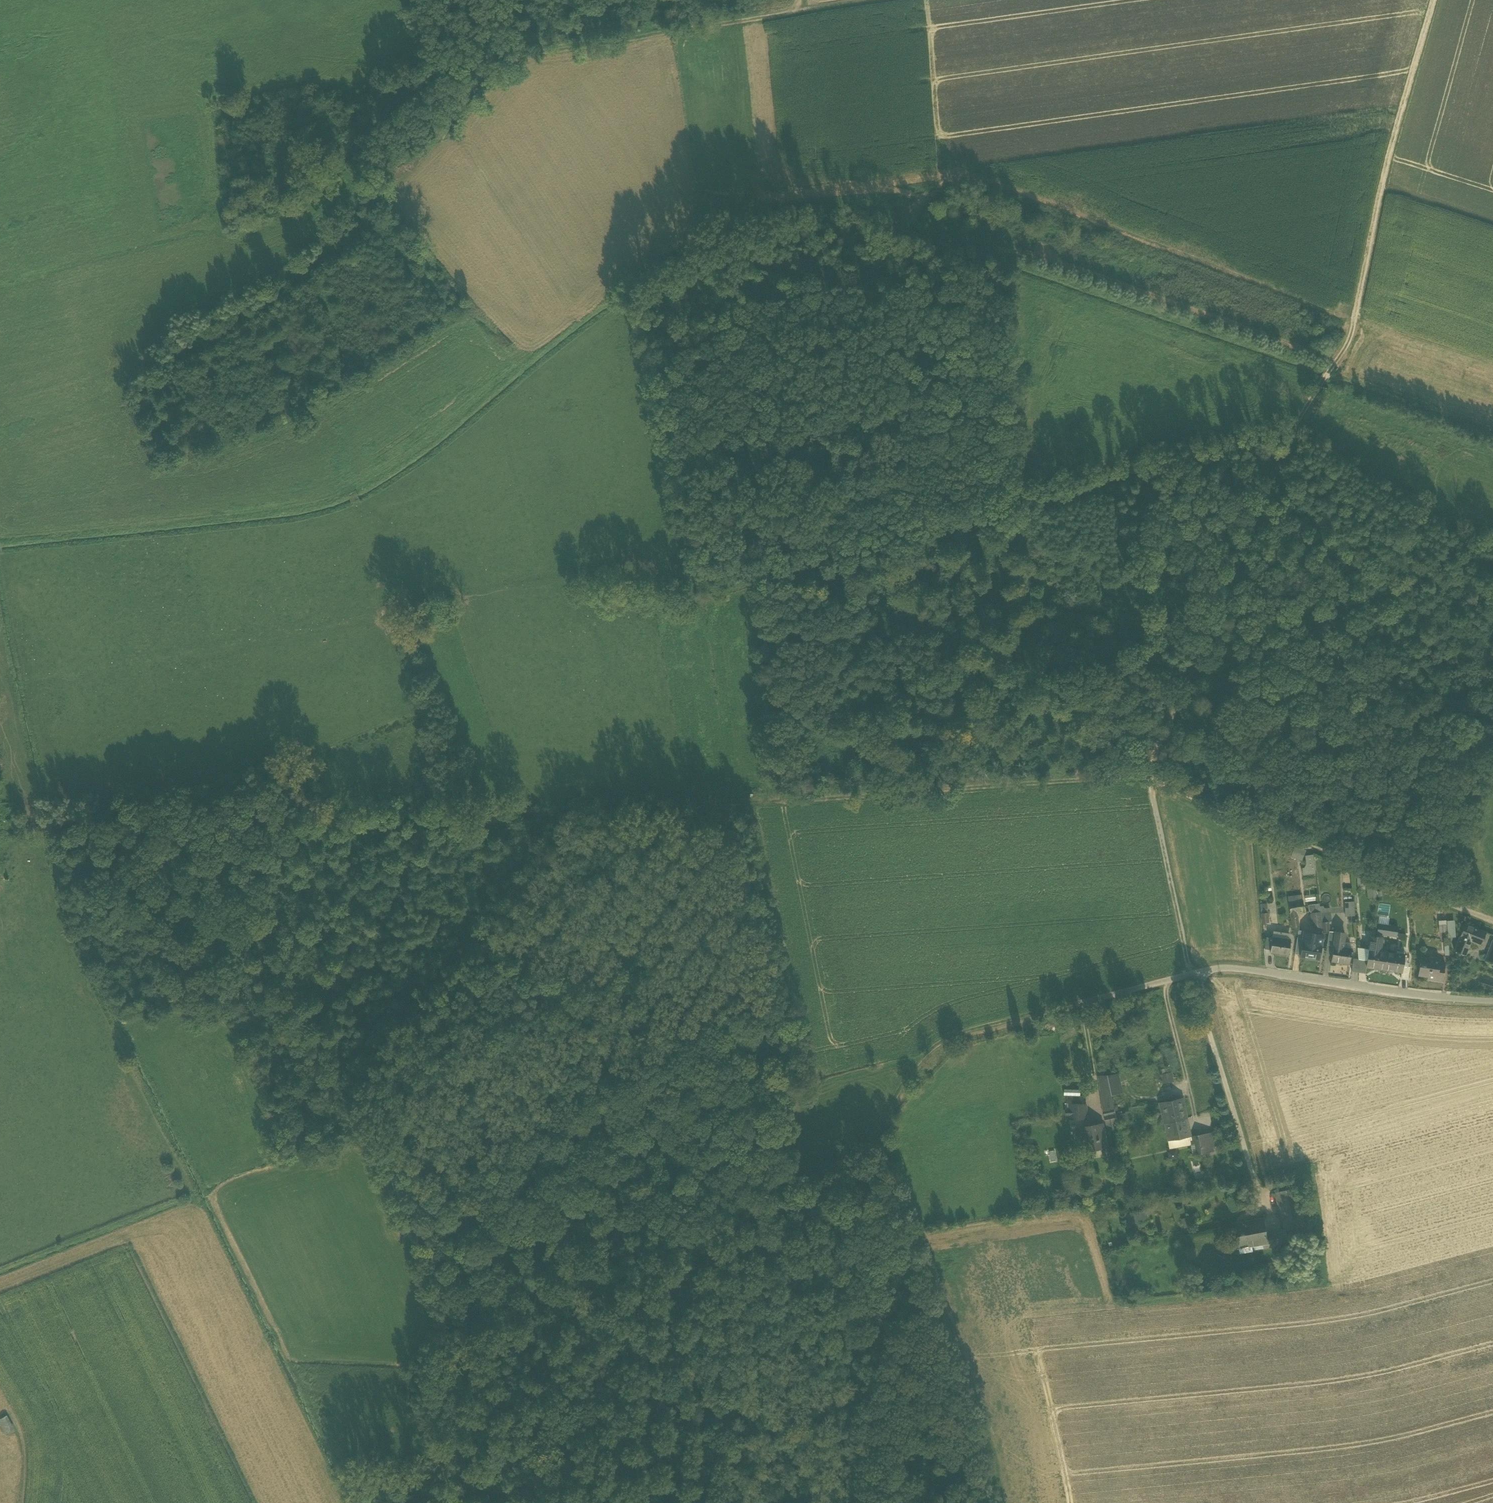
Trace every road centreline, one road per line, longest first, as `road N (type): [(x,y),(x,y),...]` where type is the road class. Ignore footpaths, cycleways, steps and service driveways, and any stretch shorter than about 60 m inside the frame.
road 1 (track): [(1145,776),(304,833),(210,882),(196,971)]
road 2 (track): [(1298,437),(703,590),(567,573),(488,588),(358,506),(346,482)]
road 3 (track): [(1145,776),(1329,368),(1351,337),(1433,0)]
road 4 (track): [(990,1502),(979,1438),(879,1144),(893,1103),(953,1040),(1054,1012)]
road 5 (track): [(798,0),(800,11),(331,80)]
road 6 (unclassified): [(1492,998),(1231,966),(1054,1012)]
road 7 (track): [(1492,922),(1145,776)]
road 8 (track): [(1191,975),(1145,776)]

